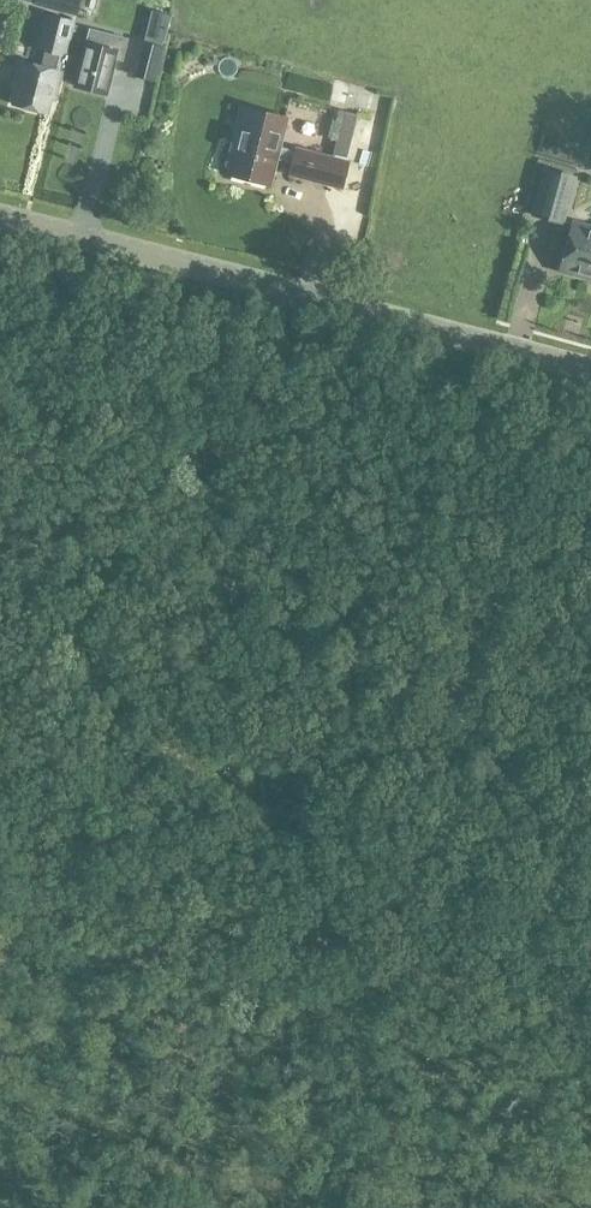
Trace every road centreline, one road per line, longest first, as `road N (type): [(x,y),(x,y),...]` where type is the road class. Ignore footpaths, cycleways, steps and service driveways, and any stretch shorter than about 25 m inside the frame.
road 1 (track): [(325,301),(270,431),(260,496),(246,524),(238,608),(217,639),(281,675),(317,754),(399,816),(412,840),(414,868),(385,966)]
road 2 (unclassified): [(590,373),(0,215)]

